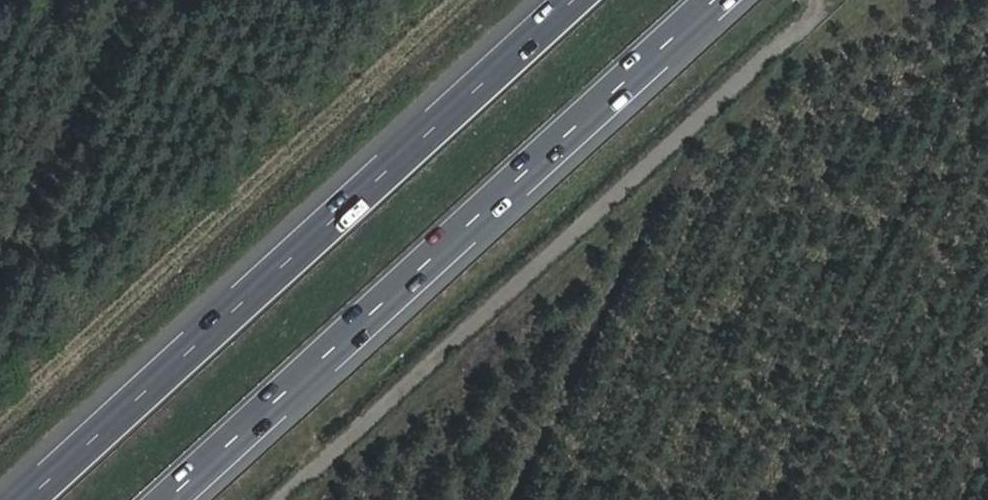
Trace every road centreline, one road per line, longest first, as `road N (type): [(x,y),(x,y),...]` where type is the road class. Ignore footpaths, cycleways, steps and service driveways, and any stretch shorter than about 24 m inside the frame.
road 1 (motorway): [(172,499),(719,0)]
road 2 (motorway): [(573,0),(26,499)]

